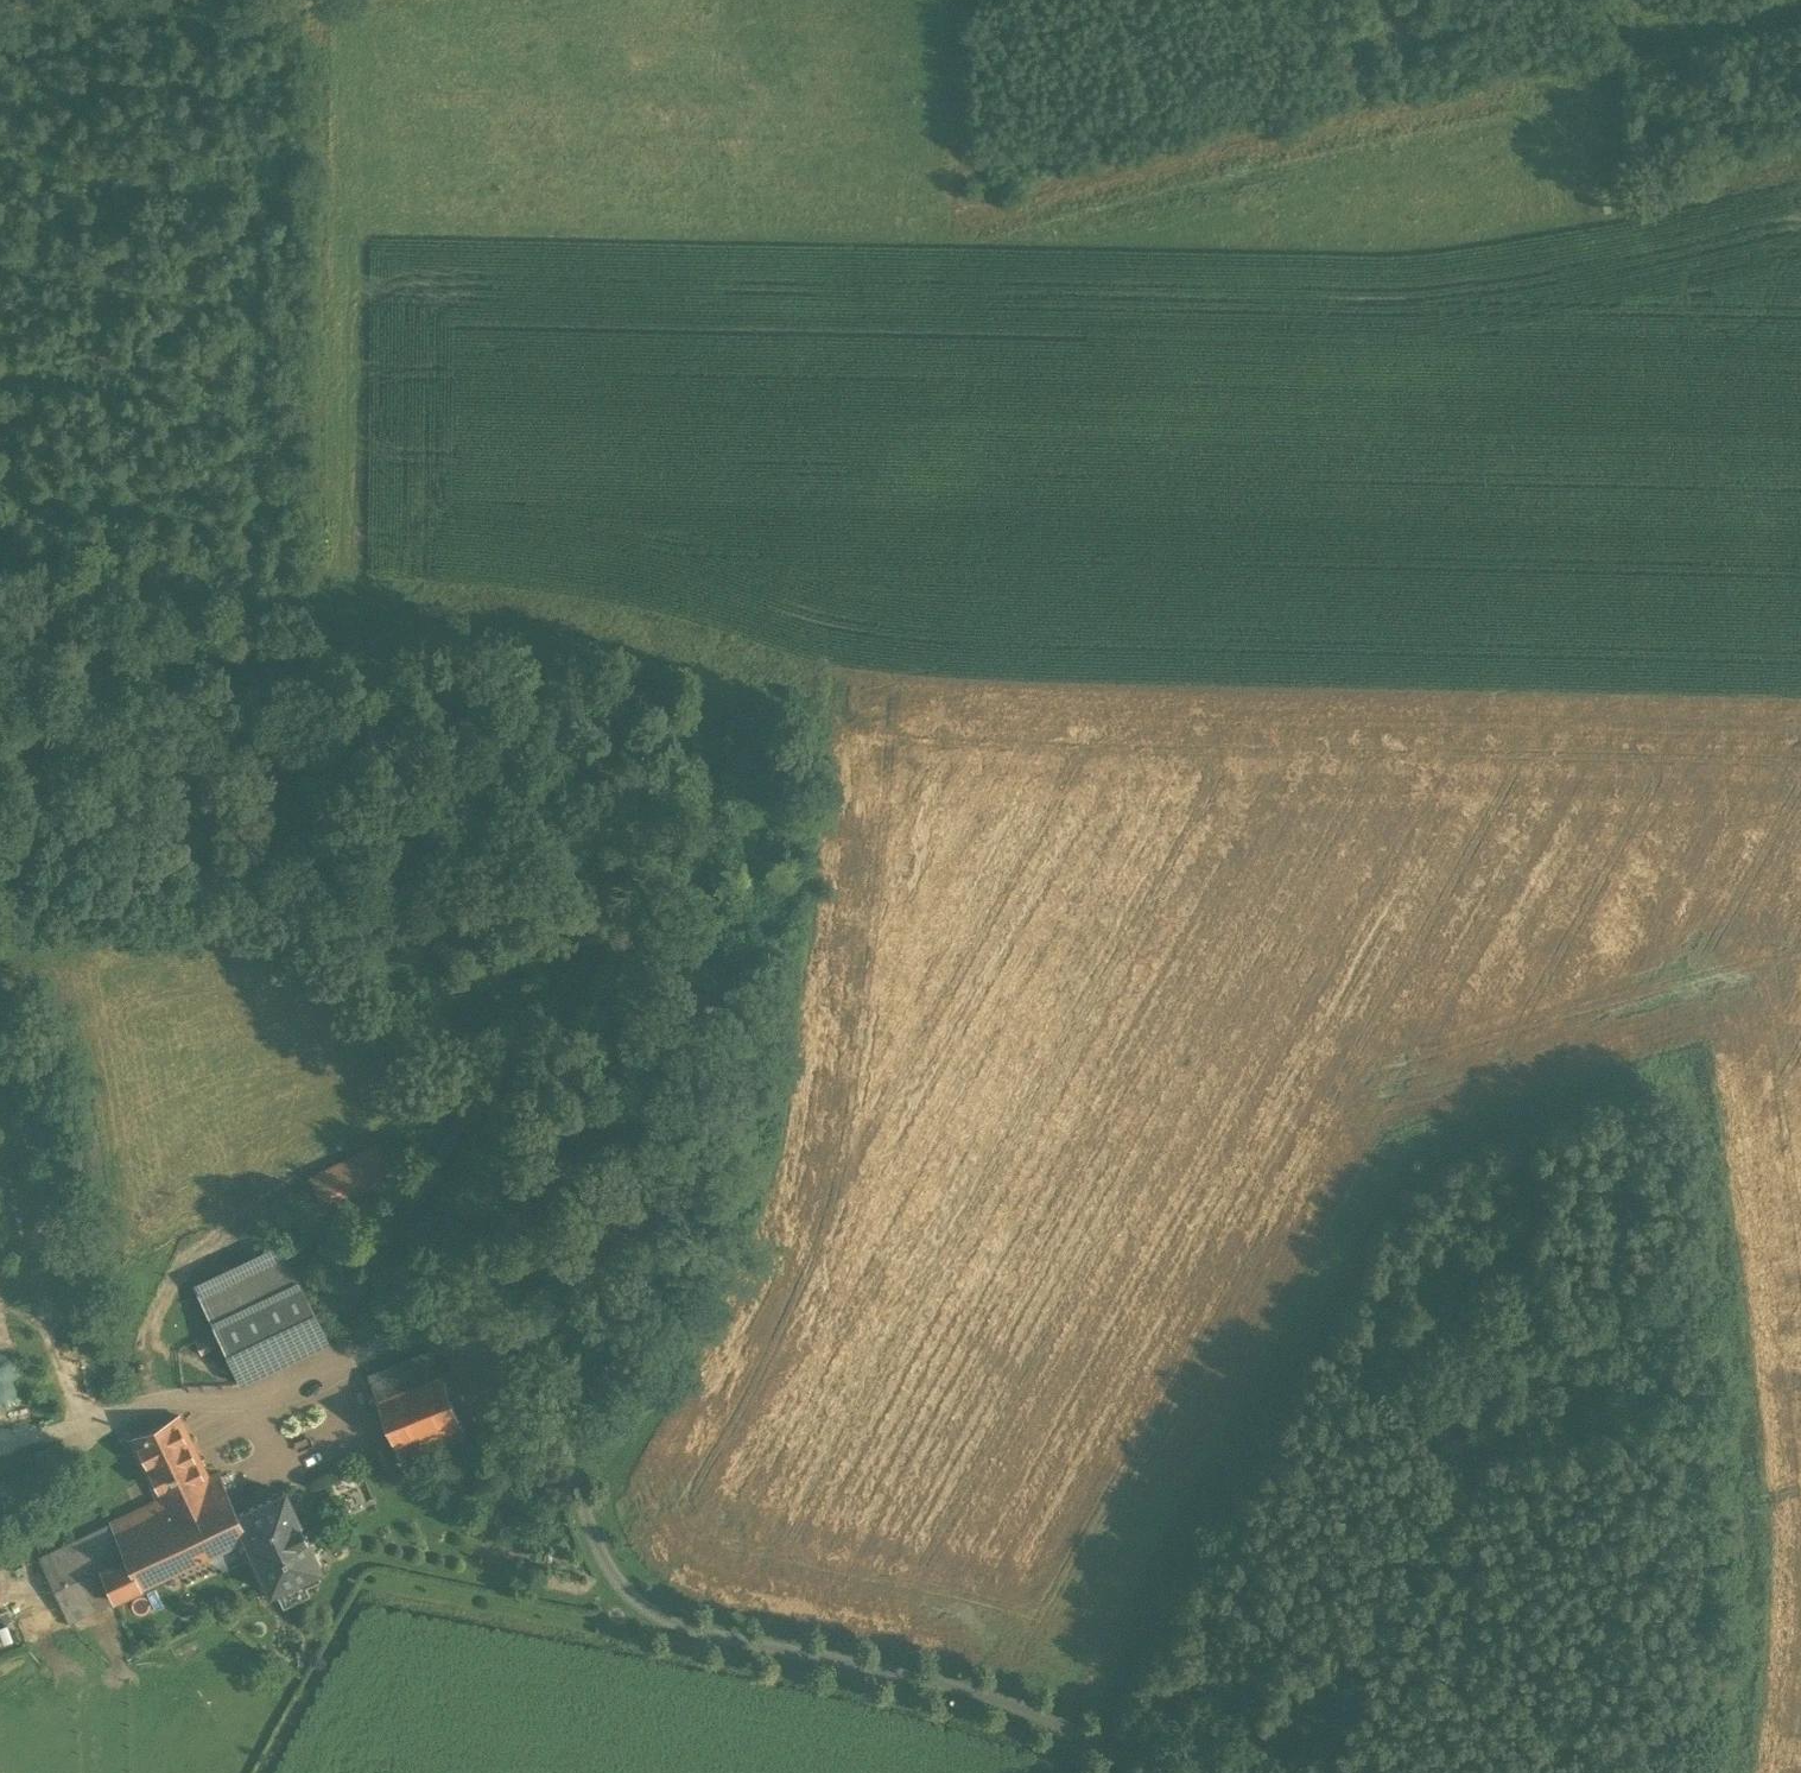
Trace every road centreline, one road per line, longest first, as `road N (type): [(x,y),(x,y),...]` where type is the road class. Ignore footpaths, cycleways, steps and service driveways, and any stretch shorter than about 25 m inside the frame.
road 1 (track): [(497,1360),(562,1151),(665,1059),(692,1002),(707,679)]
road 2 (track): [(562,1151),(505,1069),(298,880),(263,861),(74,818)]
road 3 (track): [(1800,4),(1693,30),(1659,13),(1654,0)]

